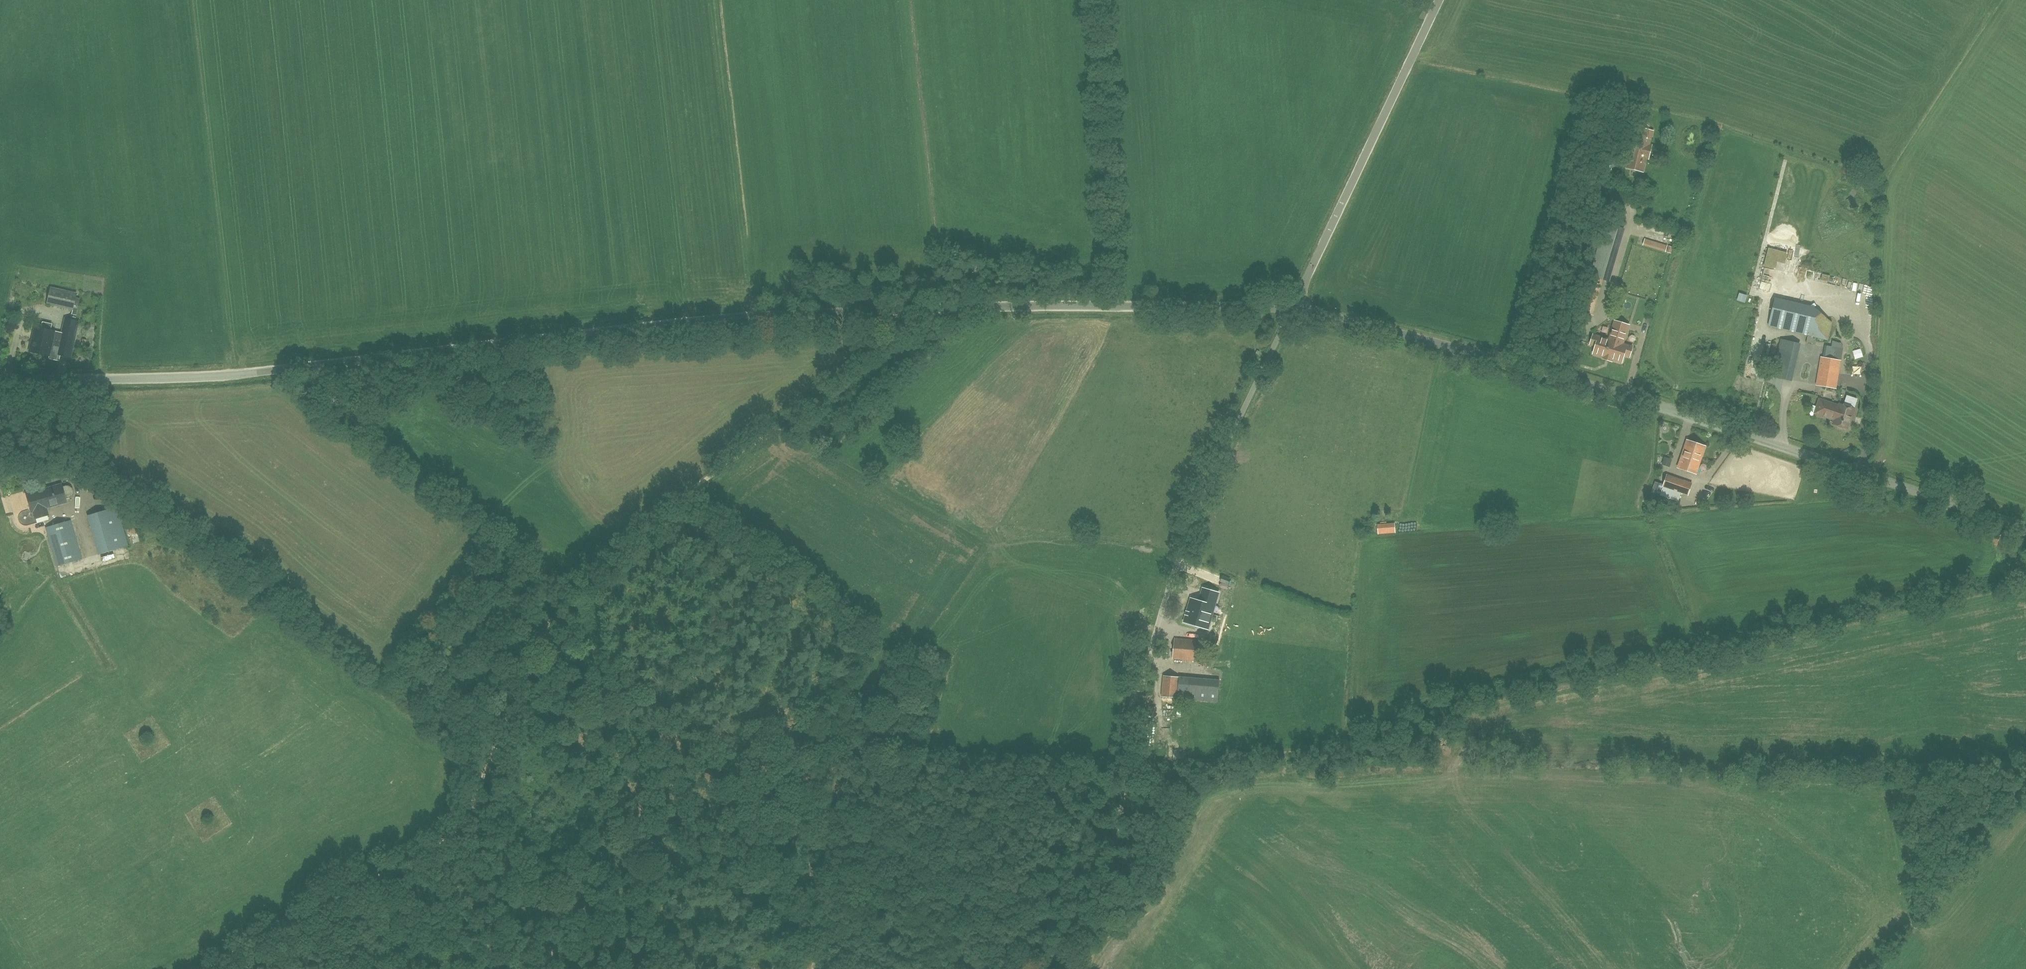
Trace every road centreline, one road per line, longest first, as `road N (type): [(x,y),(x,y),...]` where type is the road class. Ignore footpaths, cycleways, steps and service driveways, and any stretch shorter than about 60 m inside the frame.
road 1 (unclassified): [(259,374),(738,317),(1085,306),(1293,308)]
road 2 (unclassified): [(2025,526),(1589,385),(1293,308)]
road 3 (track): [(207,968),(454,831),(523,684)]
road 4 (track): [(577,576),(907,324),(913,309)]
road 5 (unclassified): [(1149,655),(1202,497),(1293,308)]
road 6 (unclassified): [(1293,308),(1439,0)]
road 7 (track): [(1073,968),(1074,945),(1117,835),(1129,725),(1149,655)]
road 8 (unclassified): [(259,374),(0,385)]
road 9 (track): [(523,684),(549,619),(577,576)]

